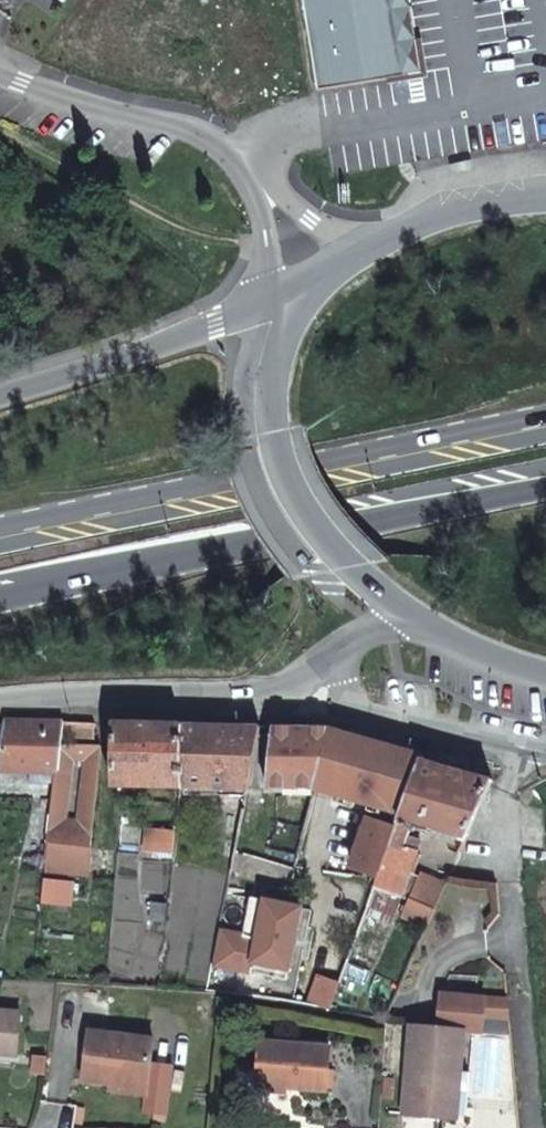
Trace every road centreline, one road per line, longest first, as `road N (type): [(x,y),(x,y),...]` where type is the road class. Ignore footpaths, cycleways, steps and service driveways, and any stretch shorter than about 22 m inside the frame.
road 1 (secondary): [(0,595),(545,484)]
road 2 (secondary): [(545,422),(0,531)]
road 3 (unclassified): [(502,742),(526,1127)]
road 4 (residential): [(271,304),(276,428),(304,502),(407,615)]
road 5 (secondary): [(0,711),(72,698),(273,695),(337,648)]
road 6 (residential): [(0,74),(190,130),(236,151),(261,186)]
road 7 (secondary): [(271,304),(0,391)]
road 8 (residential): [(337,648),(352,709),(502,742)]
road 9 (residential): [(545,196),(426,218),(377,241)]
road 10 (residential): [(407,615),(509,668),(545,676)]
road 11 (residential): [(377,241),(340,234),(261,186)]
road 12 (residential): [(377,241),(271,304)]

